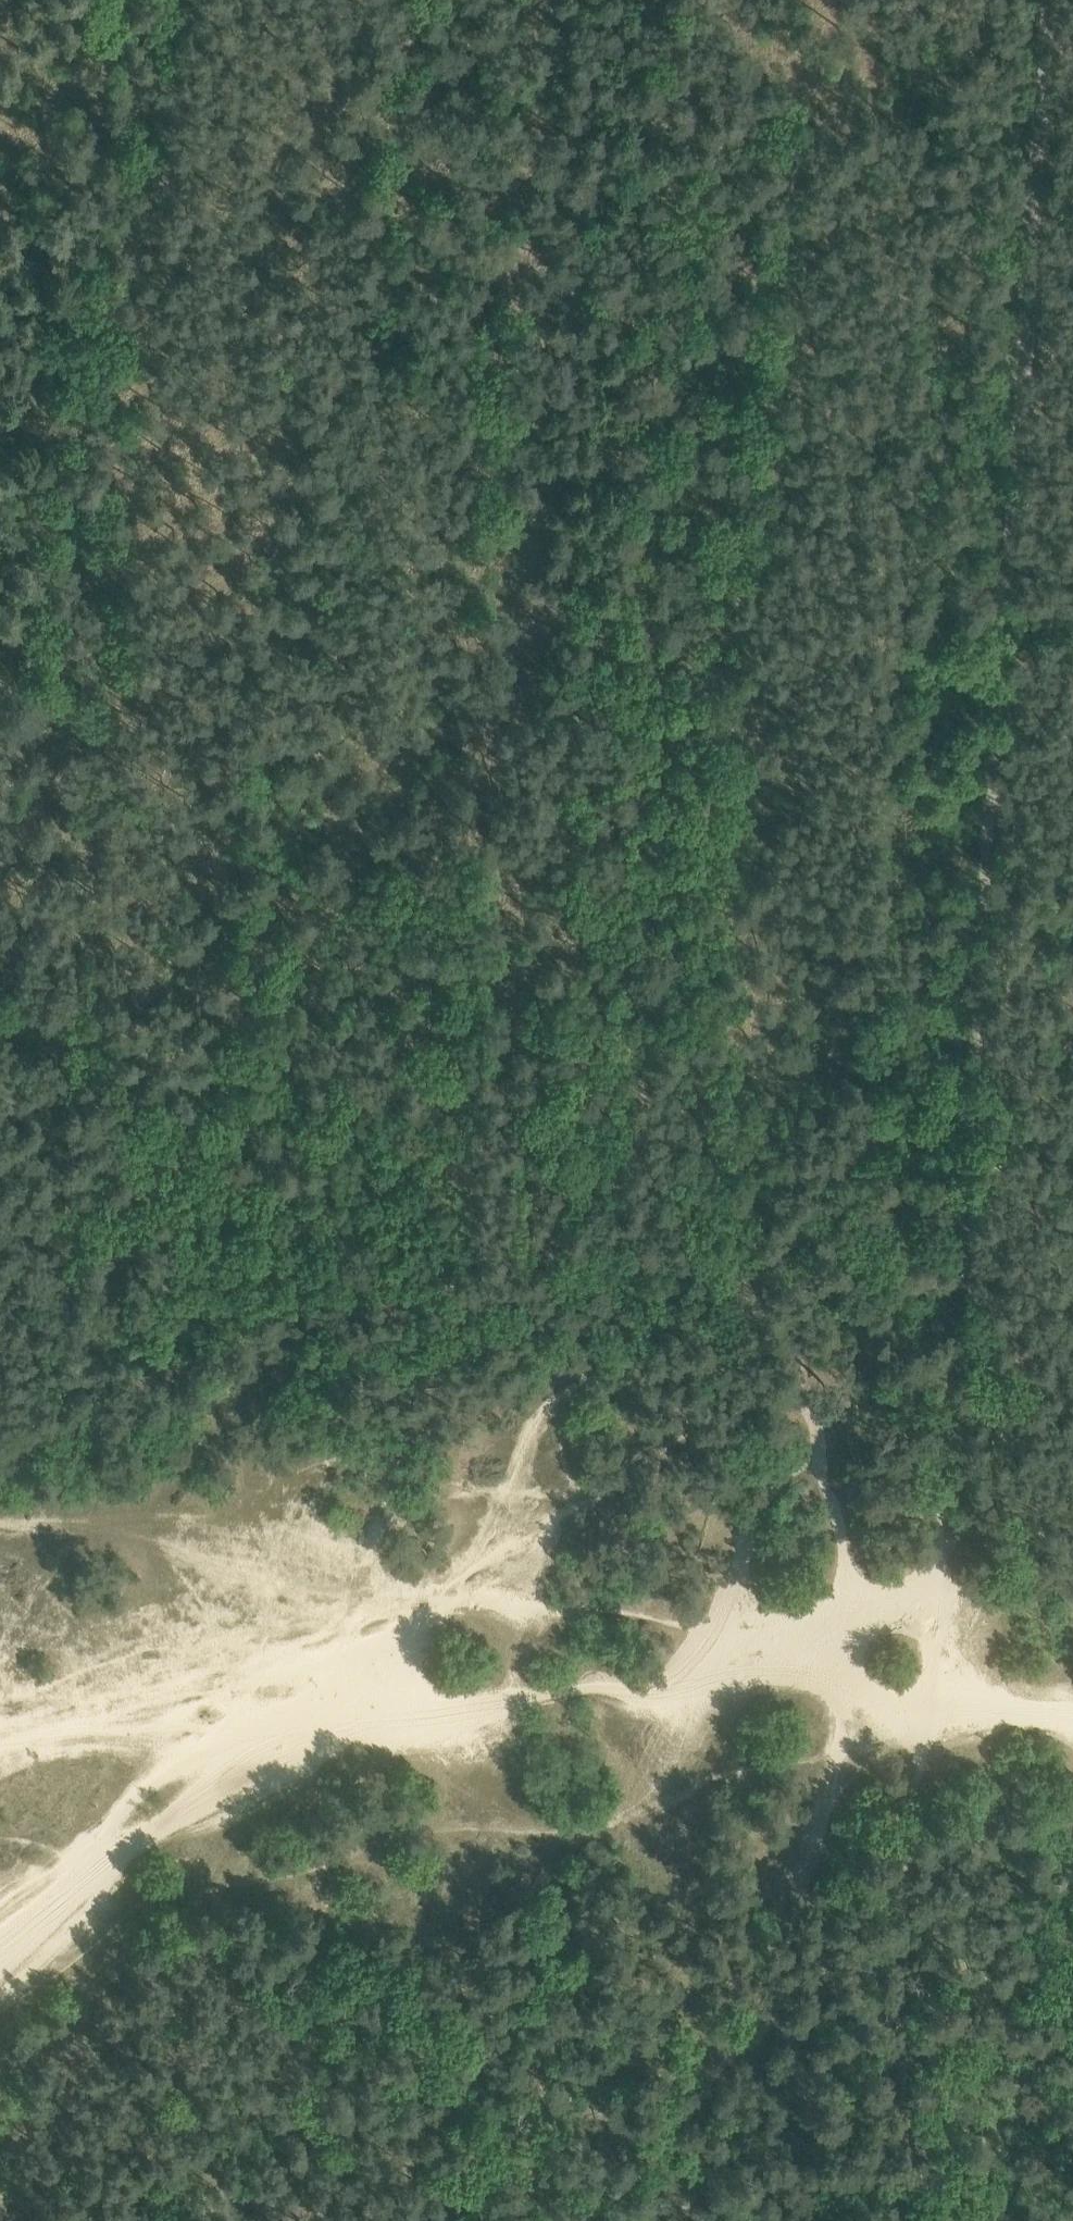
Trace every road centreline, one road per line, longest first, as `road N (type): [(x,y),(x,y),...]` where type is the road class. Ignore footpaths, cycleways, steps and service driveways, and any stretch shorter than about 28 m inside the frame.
road 1 (track): [(0,1956),(161,1822),(351,1726),(513,1709),(580,1693),(655,1699),(840,1658),(847,1634),(869,1616),(905,1610),(940,1634),(944,1479),(959,1366),(1049,0)]
road 2 (track): [(840,1658),(840,1683),(903,1711),(1029,1709),(1072,1718)]

